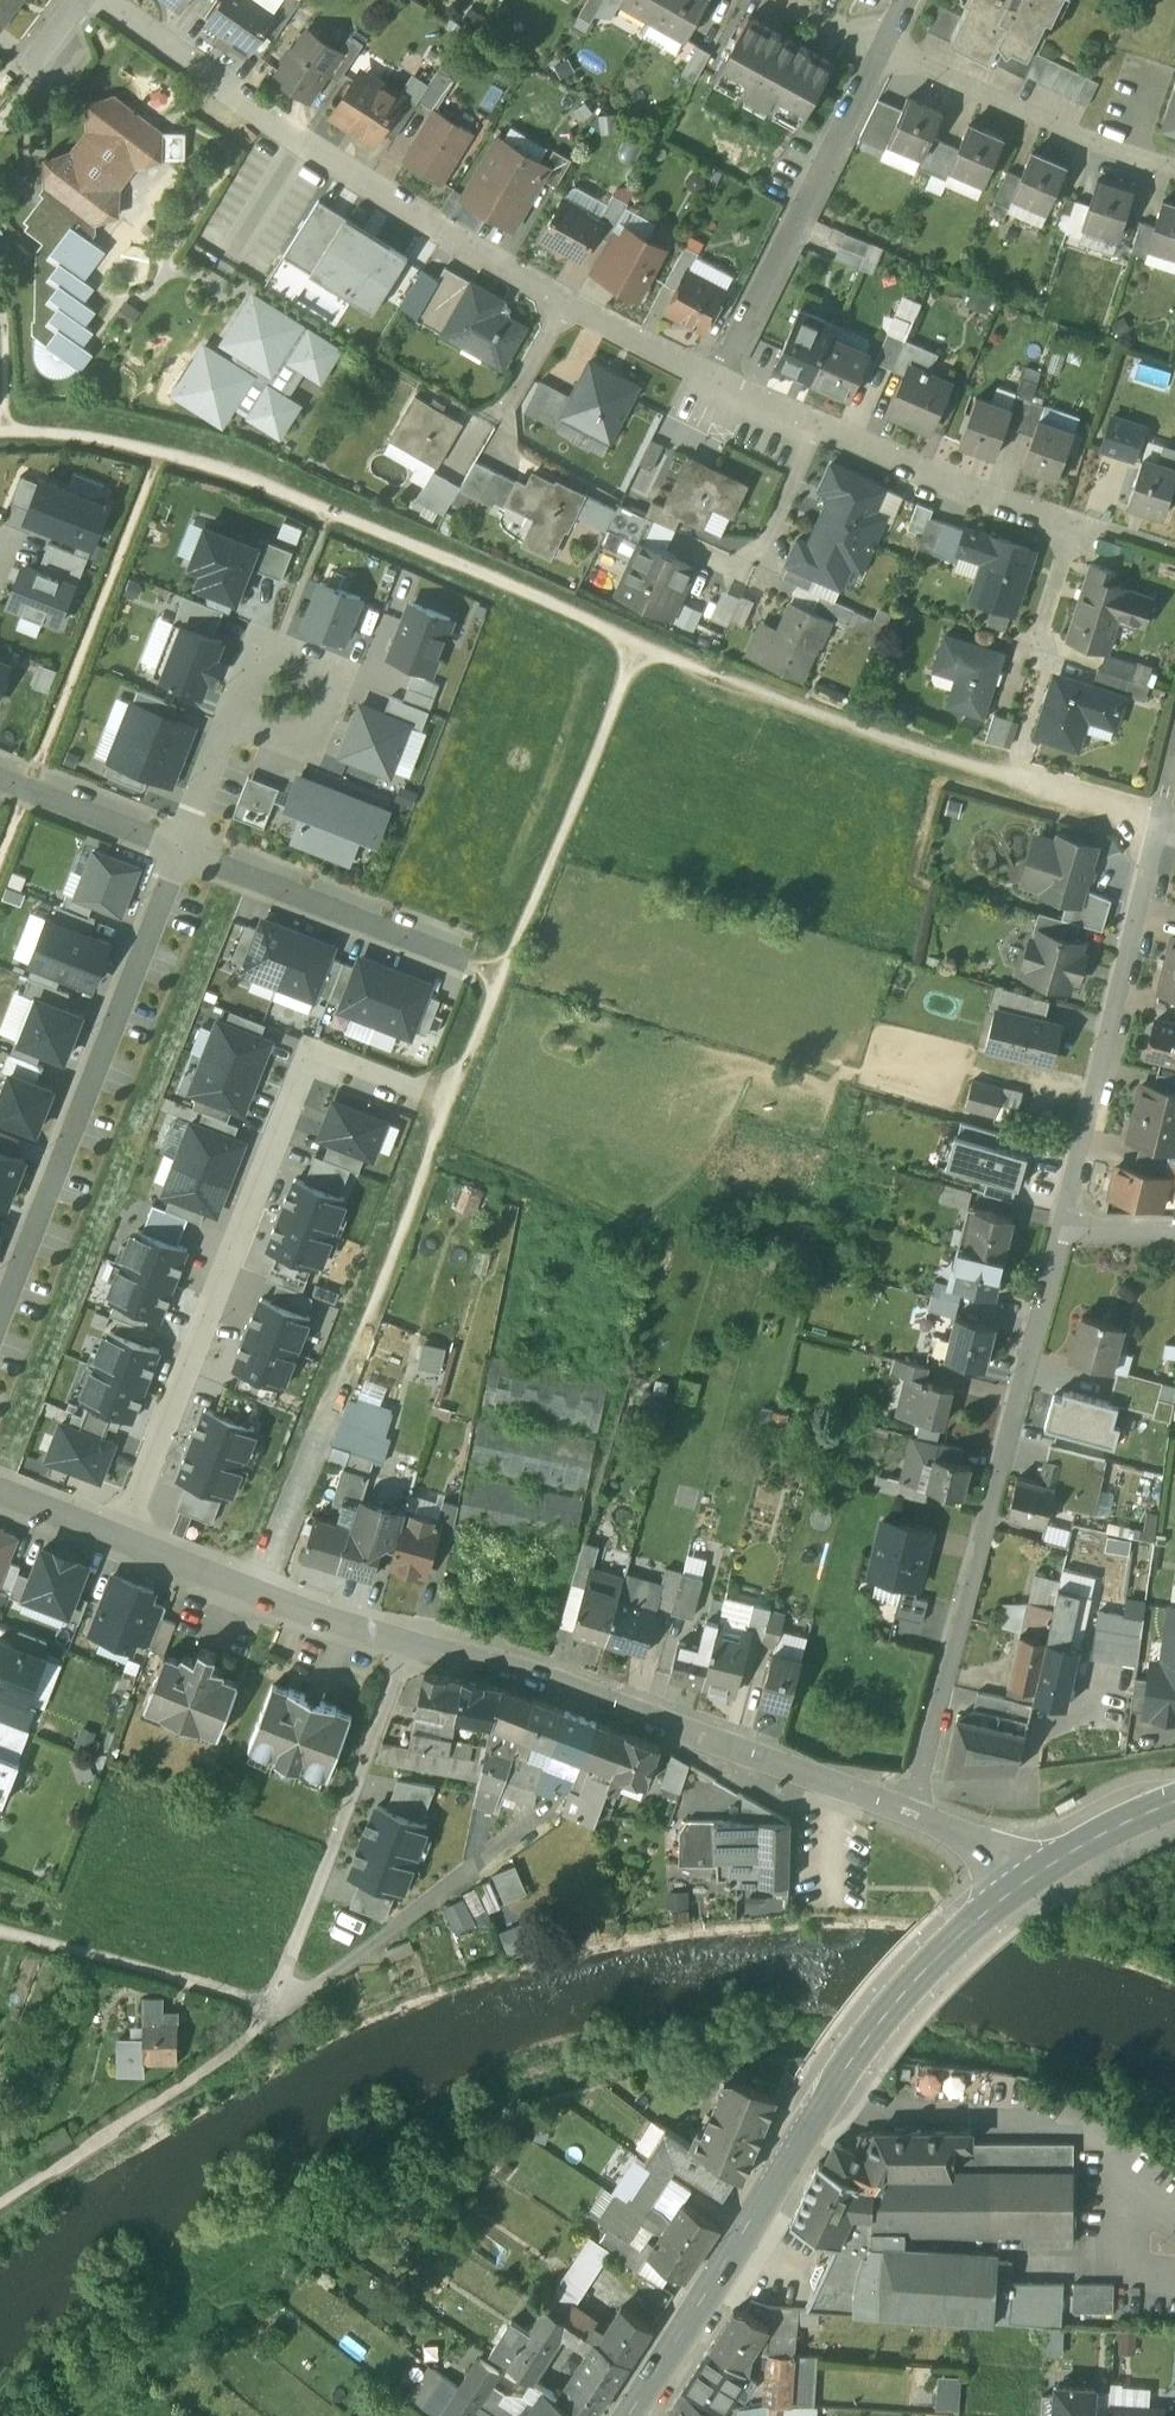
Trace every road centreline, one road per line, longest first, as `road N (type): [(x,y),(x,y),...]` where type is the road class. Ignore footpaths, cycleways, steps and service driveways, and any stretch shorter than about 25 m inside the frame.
road 1 (residential): [(905,1808),(406,1642),(128,1539)]
road 2 (residential): [(451,1106),(317,1052),(128,1539)]
road 3 (residential): [(905,1808),(1064,1229)]
road 4 (residential): [(104,0),(337,170),(566,302)]
road 5 (residential): [(0,1317),(184,850)]
road 6 (residential): [(1064,1229),(1159,814)]
road 7 (residential): [(818,429),(1077,525),(1029,657)]
road 8 (secondary): [(625,2415),(844,2071)]
road 9 (residential): [(884,50),(716,385)]
road 10 (residential): [(184,850),(499,975)]
road 11 (track): [(0,2205),(273,2017)]
road 12 (residential): [(884,50),(1082,142),(1174,172)]
road 13 (secondary): [(1041,1872),(902,1993),(844,2071)]
road 14 (residential): [(235,721),(265,645),(333,671),(303,748)]
road 15 (residential): [(0,777),(184,850)]
road 16 (residential): [(566,302),(716,385)]
road 17 (residential): [(566,302),(486,439)]
road 18 (residential): [(818,429),(753,570)]
road 19 (residential): [(1041,1872),(905,1808)]
road 20 (secondary): [(1174,1803),(1041,1872)]
road 21 (residential): [(184,850),(235,721)]
road 22 (residential): [(128,1539),(0,1490)]

